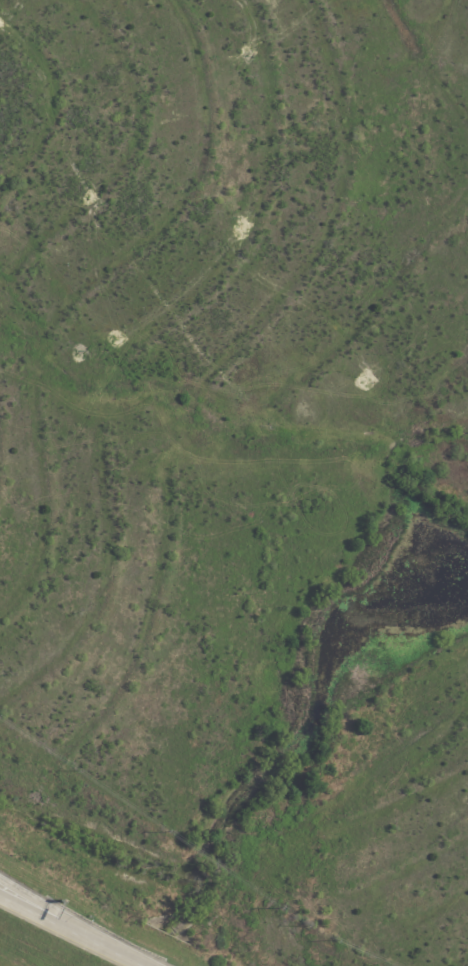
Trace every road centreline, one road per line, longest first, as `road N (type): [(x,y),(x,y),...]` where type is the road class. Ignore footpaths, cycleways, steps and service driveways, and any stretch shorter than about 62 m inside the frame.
road 1 (residential): [(0,294),(113,325),(467,327)]
road 2 (residential): [(467,78),(411,232),(407,326)]
road 3 (residential): [(0,184),(64,208),(225,207)]
road 4 (residential): [(225,207),(303,0)]
road 5 (residential): [(156,0),(286,44)]
road 6 (motorway): [(106,947),(0,878)]

